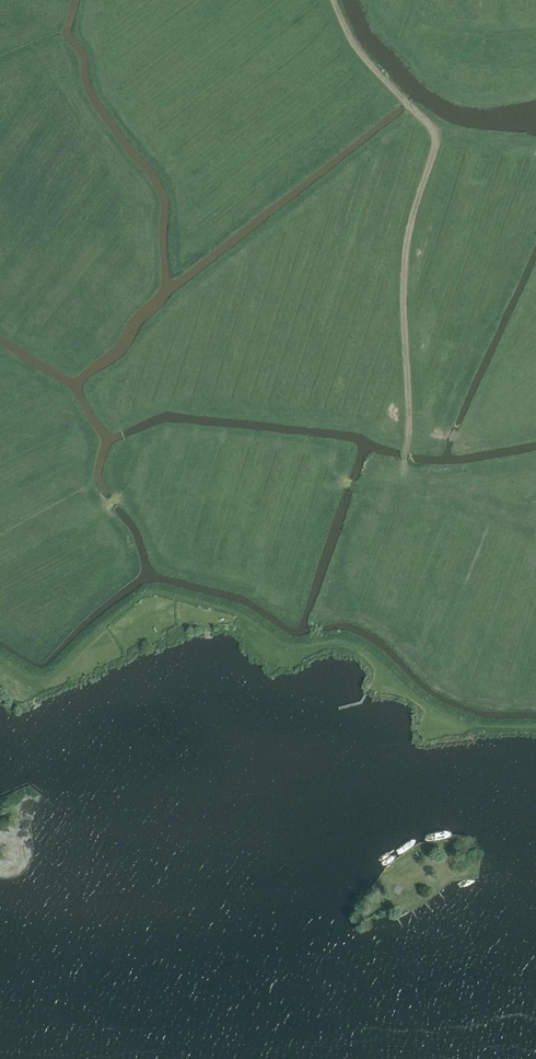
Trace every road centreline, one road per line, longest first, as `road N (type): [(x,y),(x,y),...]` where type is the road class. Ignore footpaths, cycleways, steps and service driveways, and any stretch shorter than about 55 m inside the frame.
road 1 (track): [(404,470),(404,279),(413,217),(437,143),(431,126),(369,65),(333,0)]

